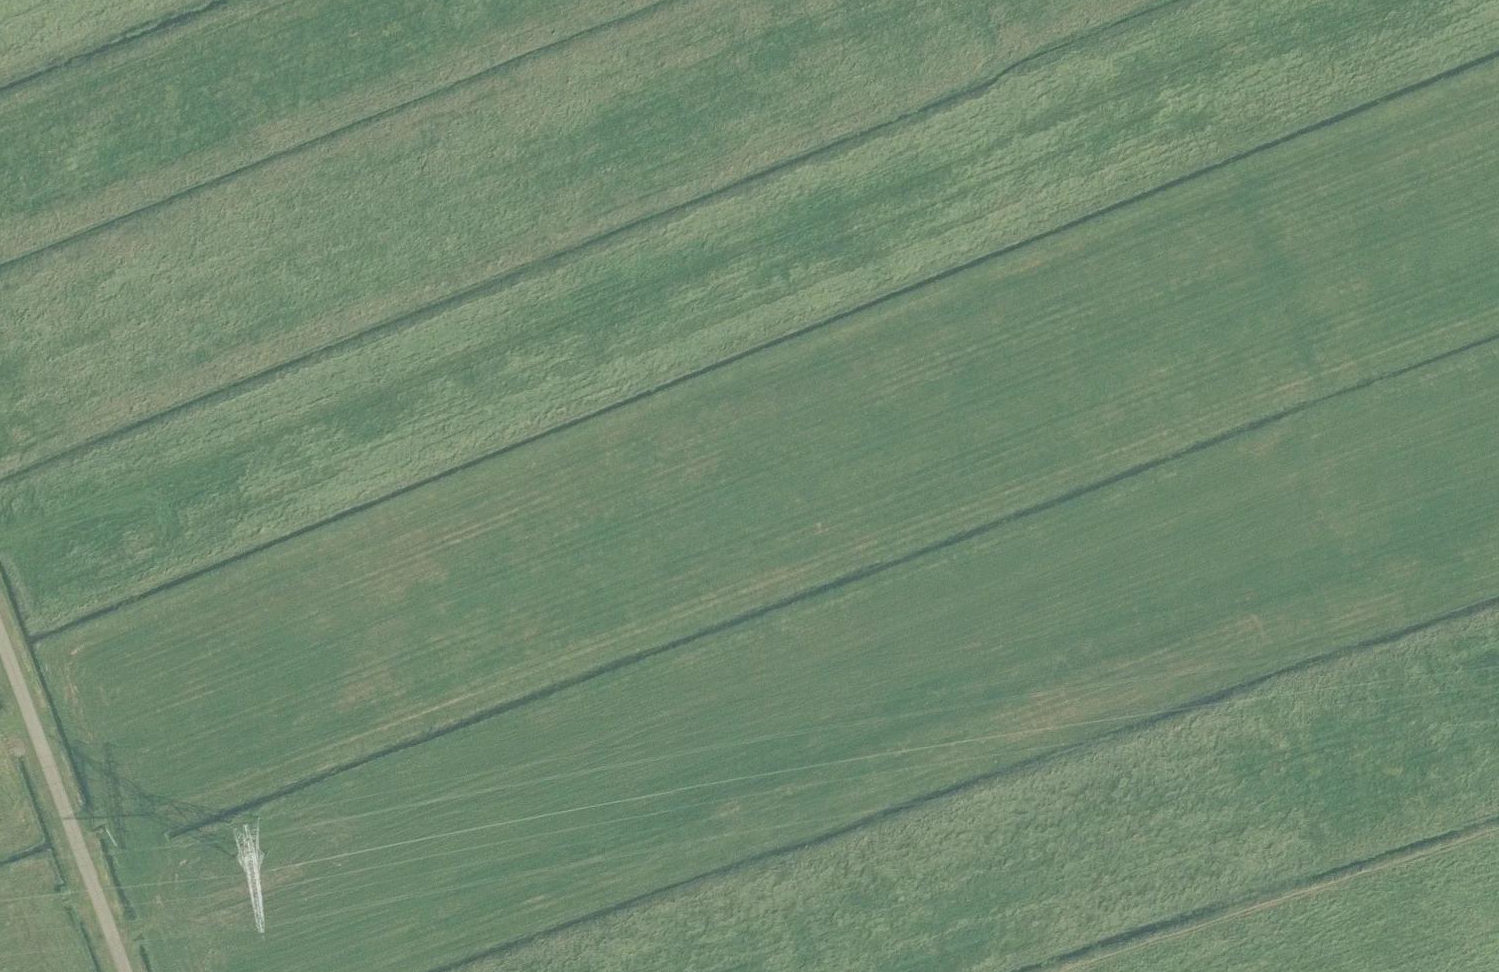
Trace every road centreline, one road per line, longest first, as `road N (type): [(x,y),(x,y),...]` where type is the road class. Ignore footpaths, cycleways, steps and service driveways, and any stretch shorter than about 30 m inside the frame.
road 1 (unclassified): [(119,971),(0,645)]

